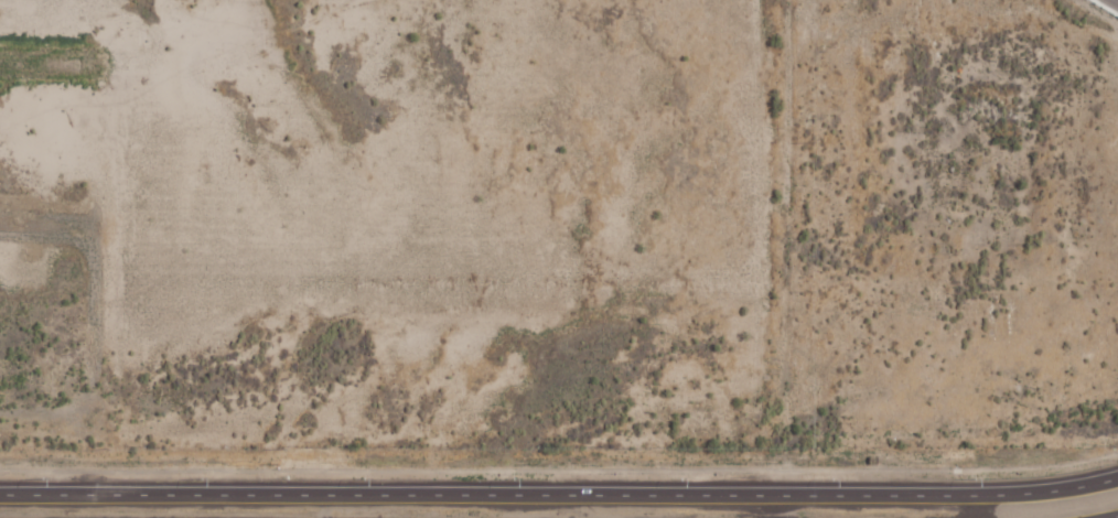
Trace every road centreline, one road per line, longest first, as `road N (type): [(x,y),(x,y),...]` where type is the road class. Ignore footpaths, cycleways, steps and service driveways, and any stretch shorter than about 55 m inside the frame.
road 1 (primary): [(952,496),(0,496)]
road 2 (primary): [(1117,477),(952,496)]

